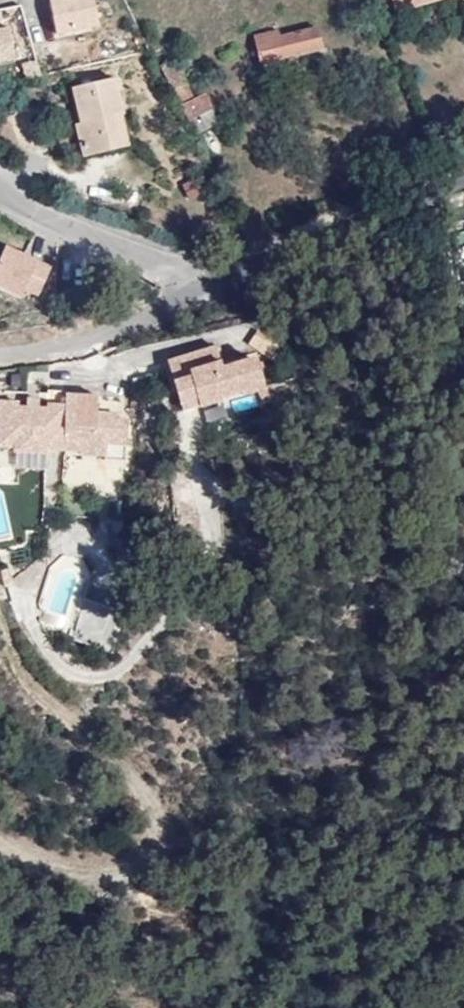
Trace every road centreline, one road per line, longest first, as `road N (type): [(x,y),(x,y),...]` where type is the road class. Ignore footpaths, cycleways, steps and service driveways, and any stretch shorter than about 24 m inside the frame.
road 1 (track): [(0,840),(64,869),(119,866),(144,839),(155,800),(23,676),(0,612)]
road 2 (unclassified): [(463,187),(202,289)]
road 3 (residential): [(0,193),(202,289)]
road 4 (residential): [(202,289),(144,332),(0,358)]

